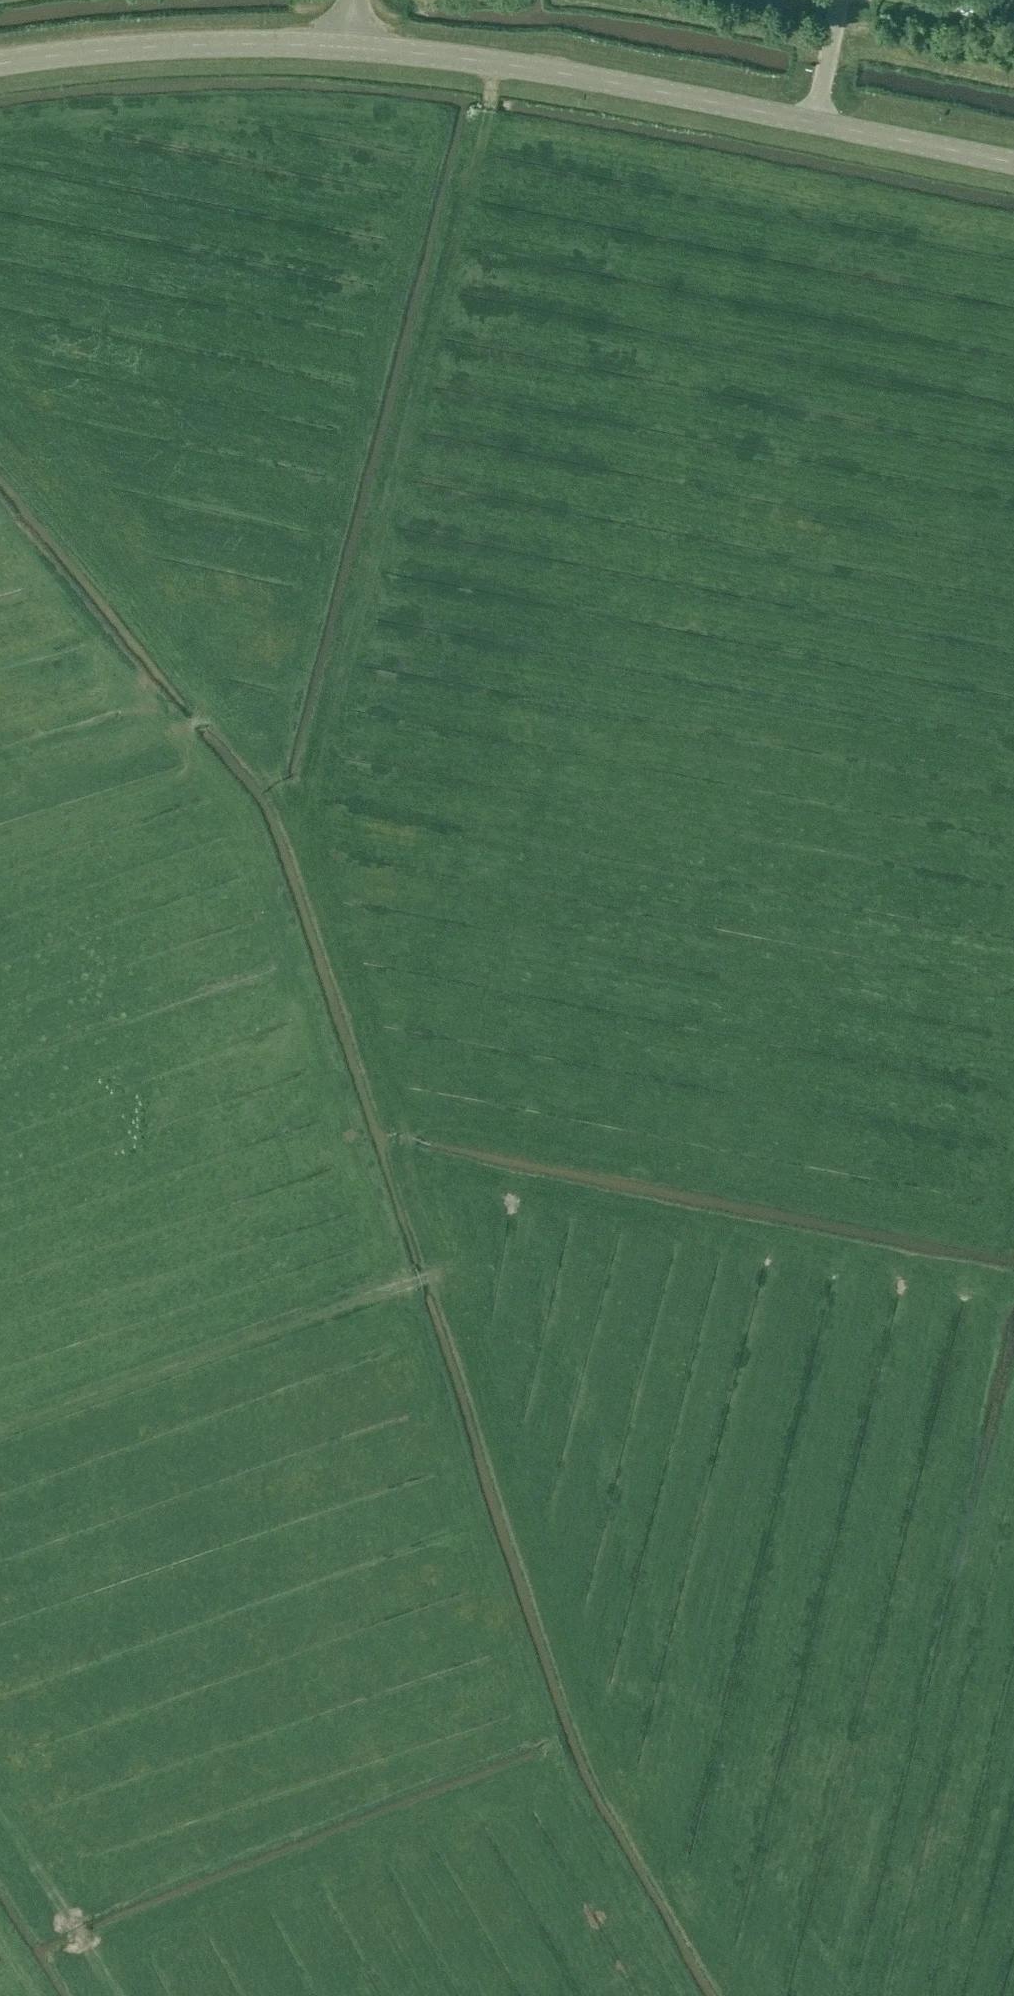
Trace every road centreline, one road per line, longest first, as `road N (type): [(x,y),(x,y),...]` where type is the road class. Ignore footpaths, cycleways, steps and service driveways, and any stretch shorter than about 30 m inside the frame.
road 1 (secondary): [(0,61),(160,44),(352,45),(613,80),(1013,160)]

